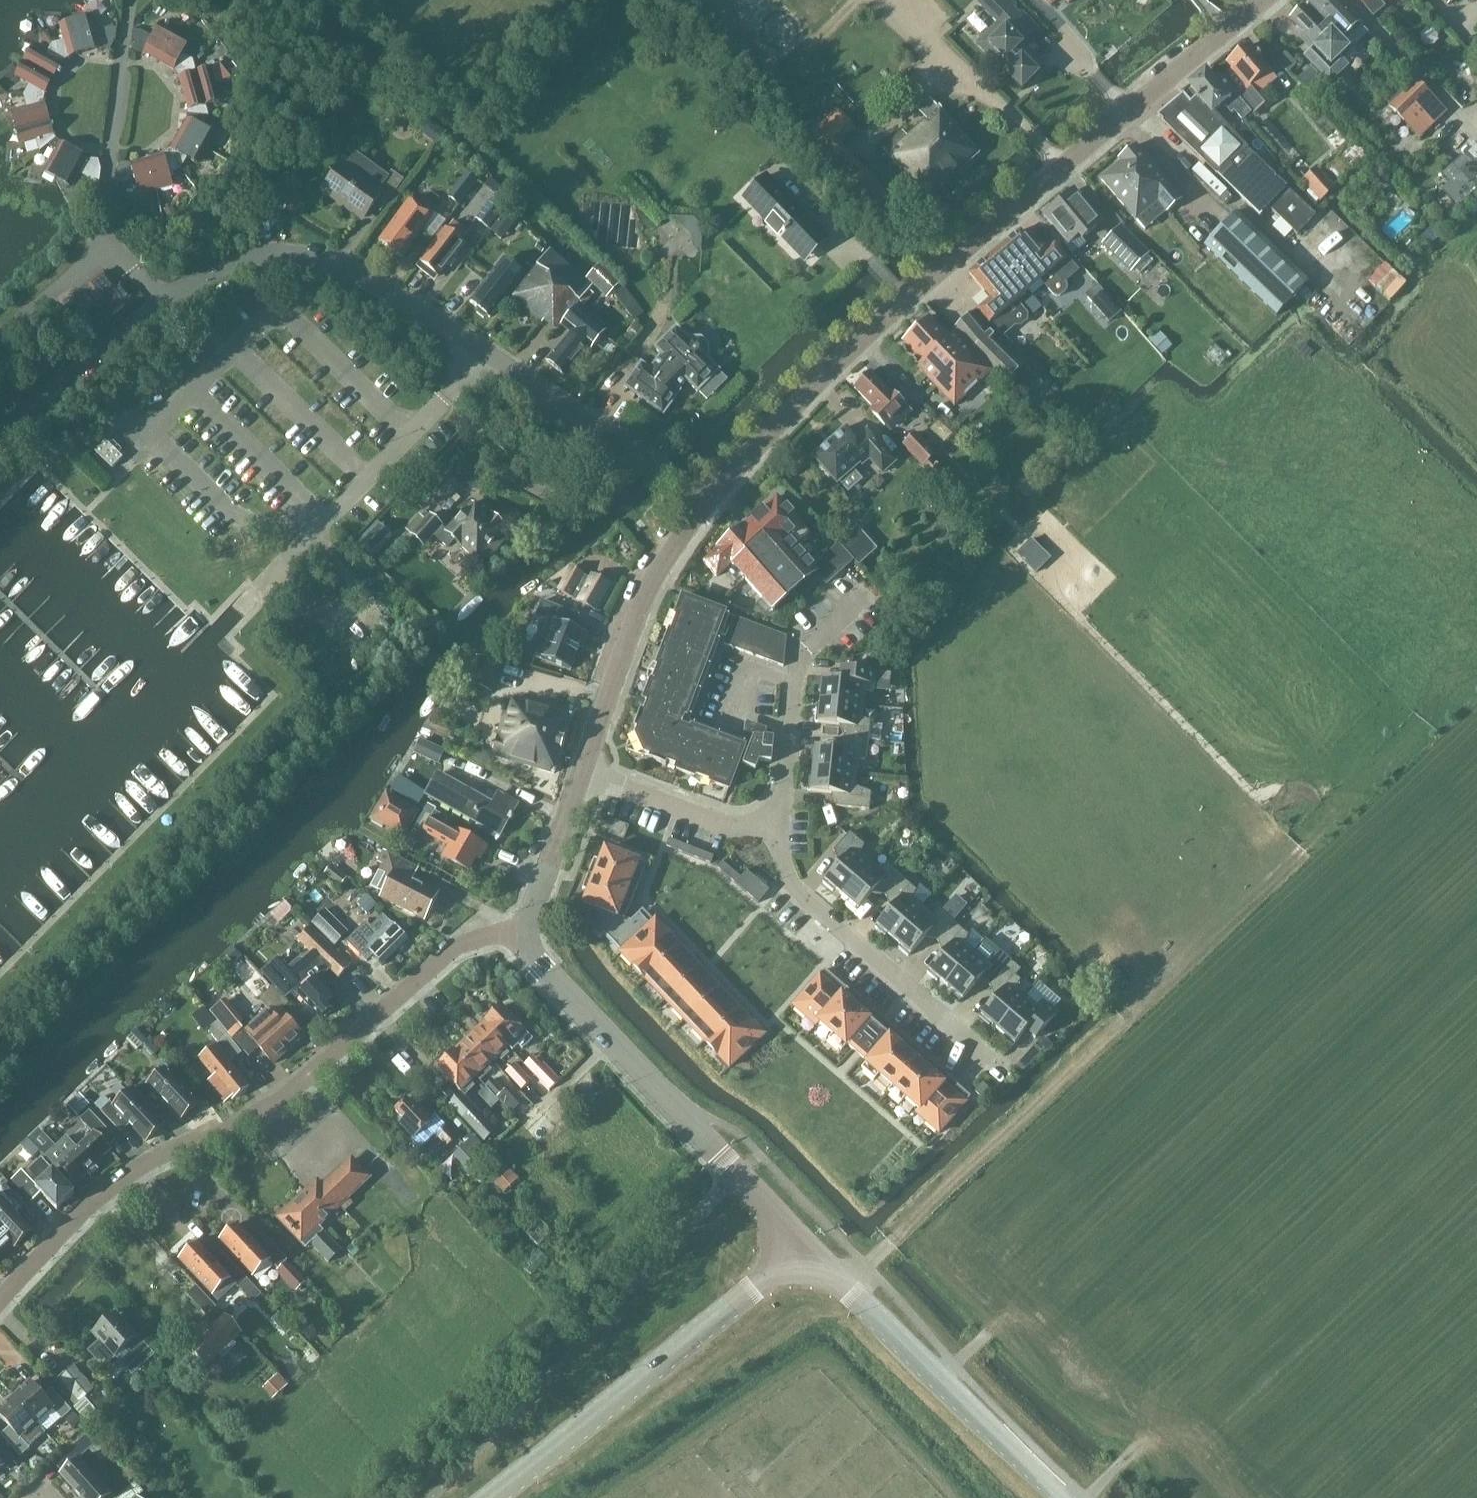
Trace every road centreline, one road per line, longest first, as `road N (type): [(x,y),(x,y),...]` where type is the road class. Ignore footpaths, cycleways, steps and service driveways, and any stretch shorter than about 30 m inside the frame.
road 1 (residential): [(712,500),(352,272),(283,253),(237,262),(168,294),(0,439)]
road 2 (tertiary): [(712,500),(834,367),(1264,0)]
road 3 (residential): [(0,1299),(121,1180),(283,1096),(447,953),(481,937),(527,933)]
road 4 (tertiary): [(803,1246),(539,968),(527,933)]
road 5 (tertiary): [(489,1497),(803,1246)]
road 6 (track): [(1121,1019),(845,1287)]
road 7 (tertiary): [(1062,1497),(803,1246)]
road 8 (residential): [(998,1068),(793,886),(780,859),(779,819)]
road 9 (tertiary): [(581,771),(657,570),(712,500)]
road 10 (residential): [(779,819),(802,654),(862,598)]
road 11 (residential): [(779,819),(724,820),(581,771)]
road 12 (tertiary): [(527,933),(581,771)]

